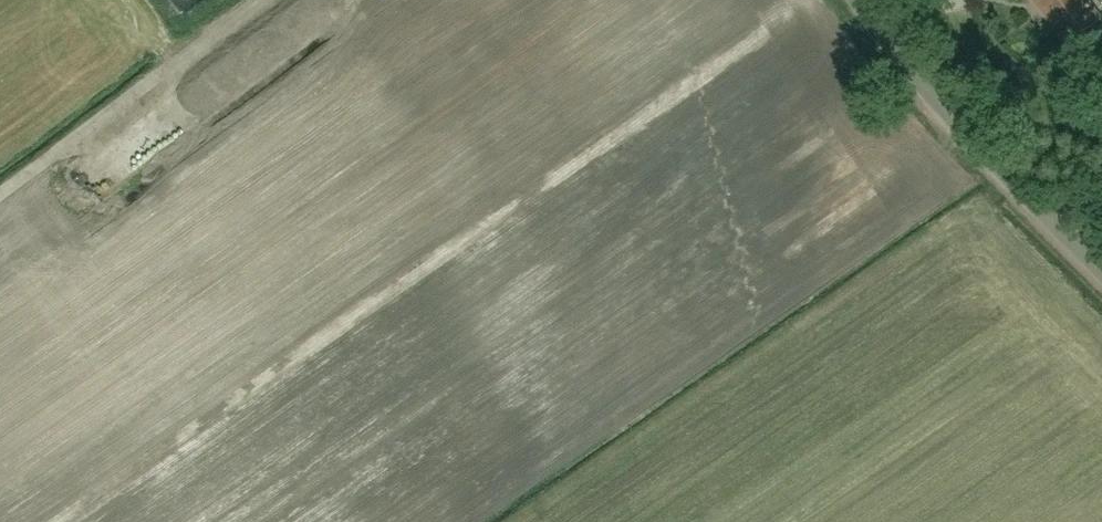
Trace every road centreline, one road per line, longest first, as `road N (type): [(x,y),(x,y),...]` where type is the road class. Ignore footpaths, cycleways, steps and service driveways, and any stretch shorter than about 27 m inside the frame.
road 1 (unclassified): [(1101,272),(945,120),(860,0)]
road 2 (track): [(0,194),(261,0)]

